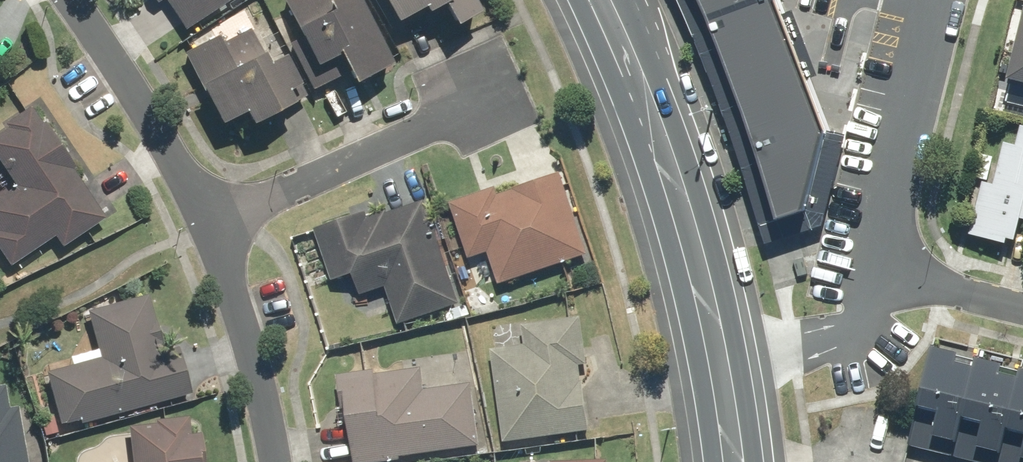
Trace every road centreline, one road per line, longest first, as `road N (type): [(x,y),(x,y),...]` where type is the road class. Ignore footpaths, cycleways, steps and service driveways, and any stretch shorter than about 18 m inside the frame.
road 1 (secondary): [(611,0),(693,214),(725,369),(731,461)]
road 2 (residential): [(1022,309),(964,294),(924,268),(897,211),(948,0)]
road 3 (residential): [(209,220),(493,99),(477,57)]
road 4 (residential): [(72,0),(209,220)]
road 5 (residential): [(209,220),(251,337),(275,461)]

